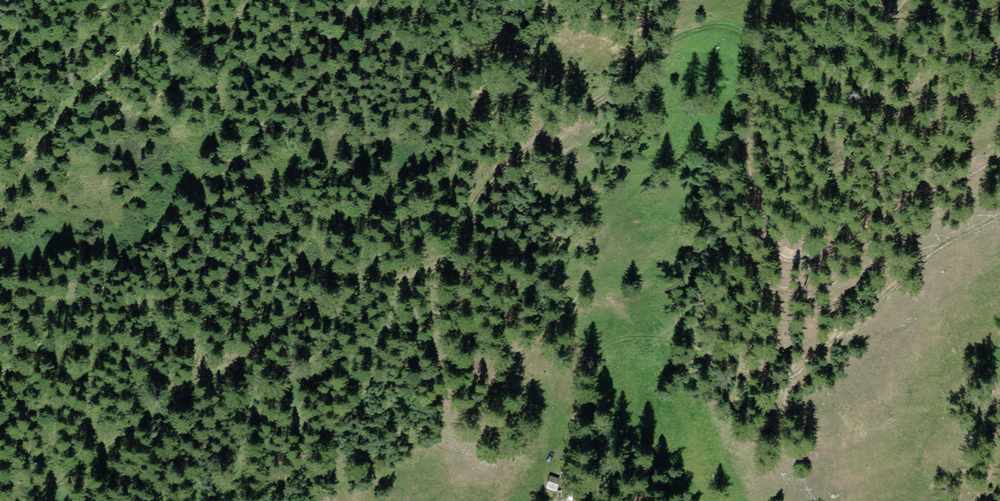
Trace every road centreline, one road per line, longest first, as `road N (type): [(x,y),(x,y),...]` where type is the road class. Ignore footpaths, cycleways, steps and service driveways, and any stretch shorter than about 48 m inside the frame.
road 1 (track): [(757,88),(755,52),(738,29),(707,25),(678,34),(508,163),(477,196),(459,249),(430,274),(343,287),(258,352),(192,387),(30,500)]
road 2 (track): [(999,213),(933,248),(789,381),(728,369),(682,345),(617,340),(598,347),(582,374),(562,463)]
road 3 (track): [(999,157),(815,257),(781,258),(748,165),(757,88)]
road 4 (track): [(0,199),(77,100),(179,0)]

